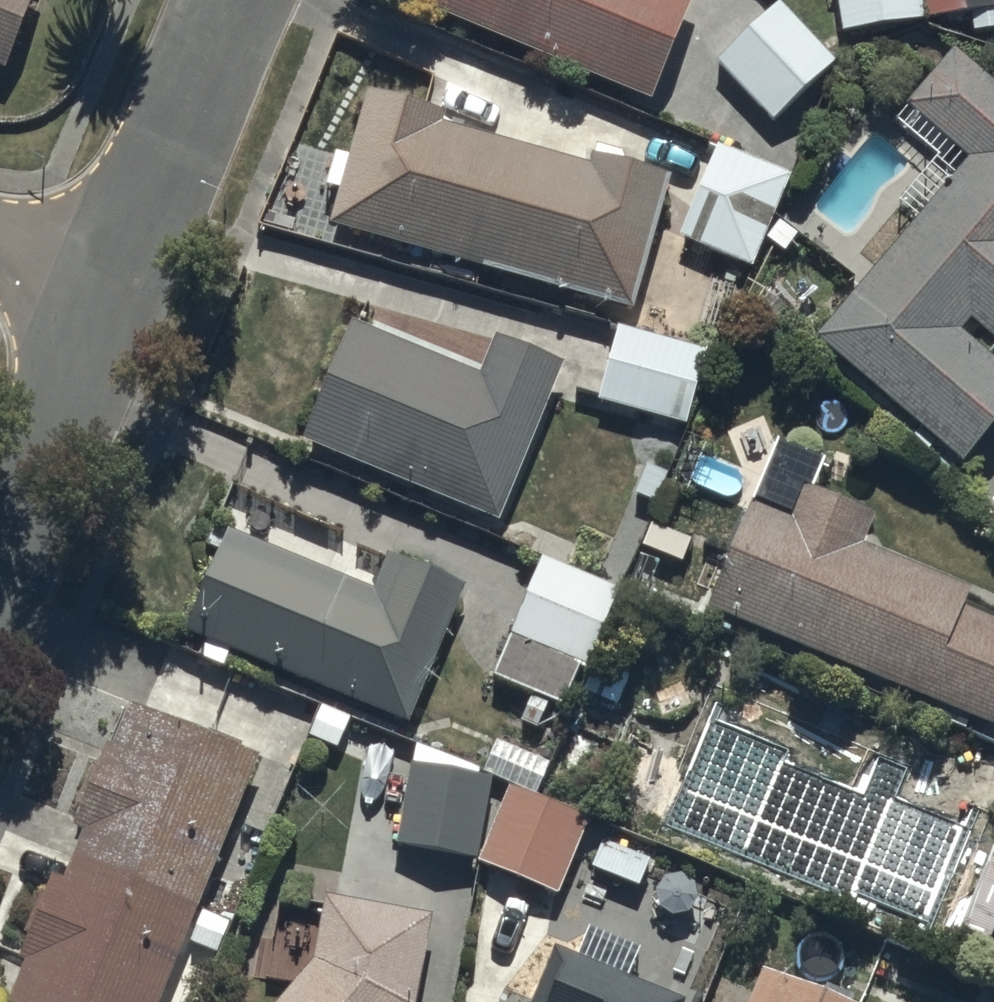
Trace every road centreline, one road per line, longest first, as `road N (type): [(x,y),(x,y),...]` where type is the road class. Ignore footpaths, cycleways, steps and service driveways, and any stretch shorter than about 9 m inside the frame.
road 1 (residential): [(109,287),(226,0)]
road 2 (residential): [(0,566),(109,287)]

